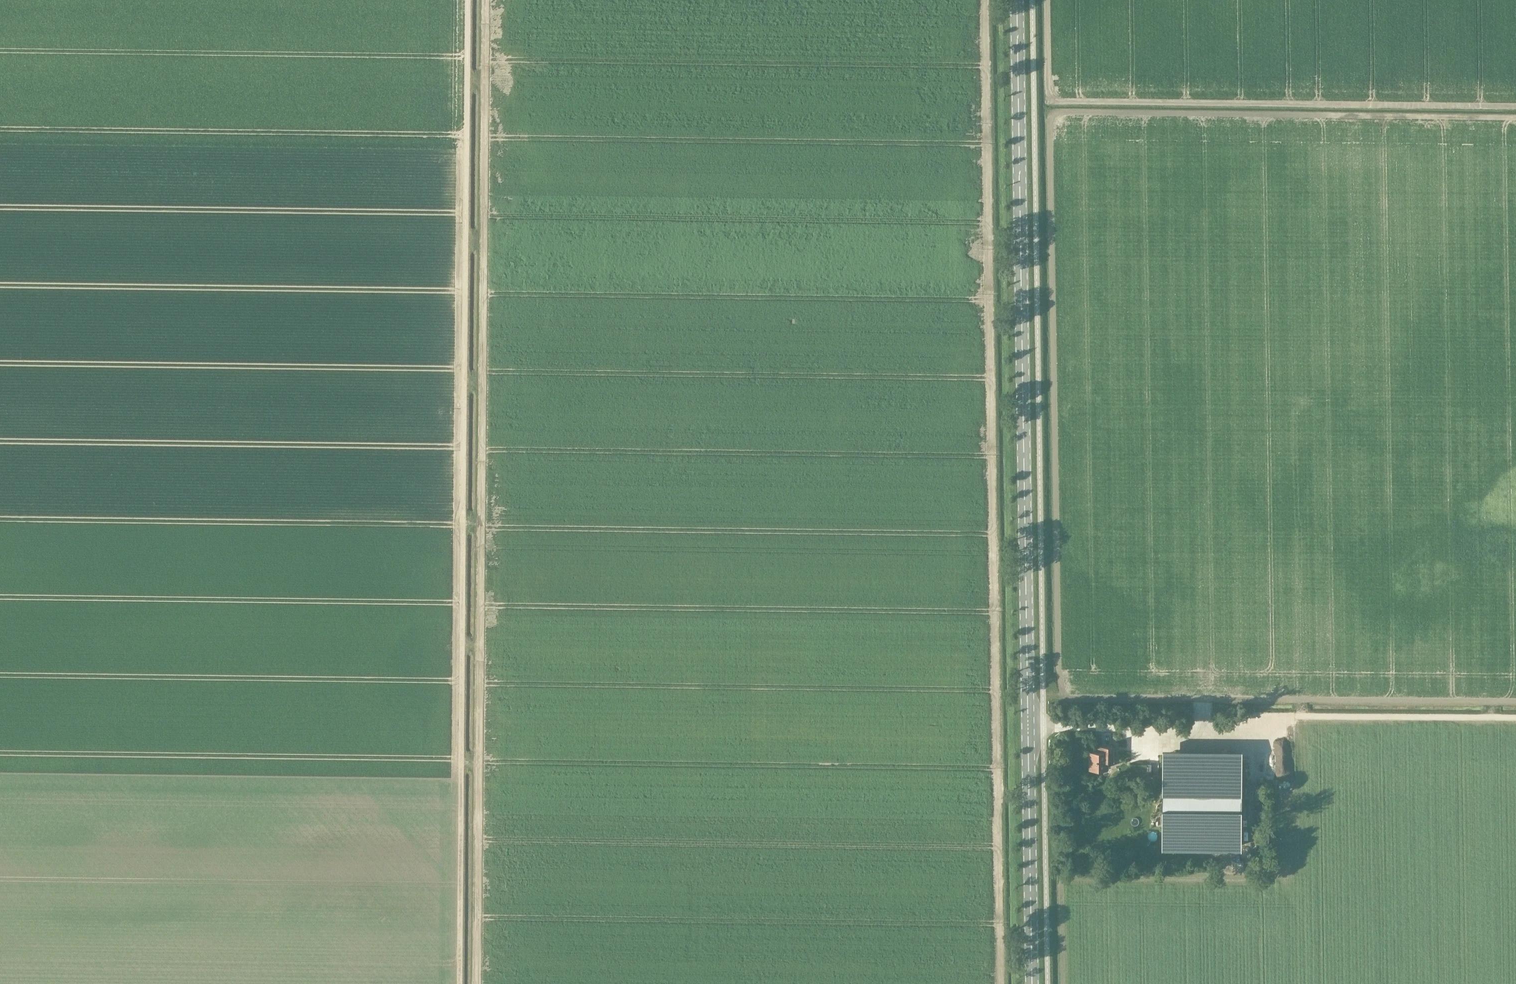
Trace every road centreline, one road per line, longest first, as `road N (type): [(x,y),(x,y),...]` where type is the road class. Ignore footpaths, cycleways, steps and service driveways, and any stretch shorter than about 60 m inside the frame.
road 1 (secondary): [(1032,983),(1017,0)]

